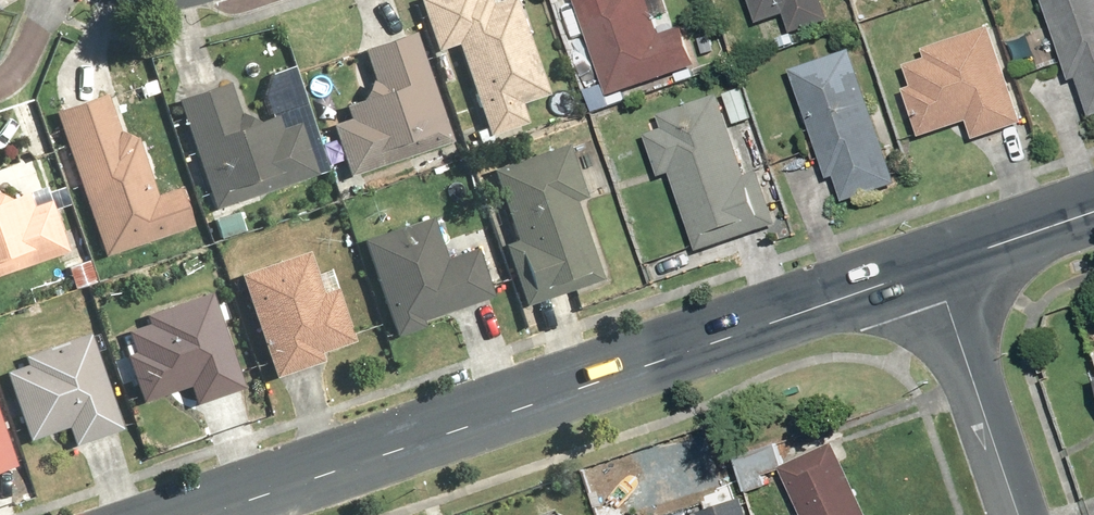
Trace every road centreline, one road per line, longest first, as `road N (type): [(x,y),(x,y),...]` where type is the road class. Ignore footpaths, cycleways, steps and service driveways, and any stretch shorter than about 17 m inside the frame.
road 1 (tertiary): [(201,514),(927,267)]
road 2 (residential): [(1015,514),(927,267)]
road 3 (tertiary): [(927,267),(1093,211)]

